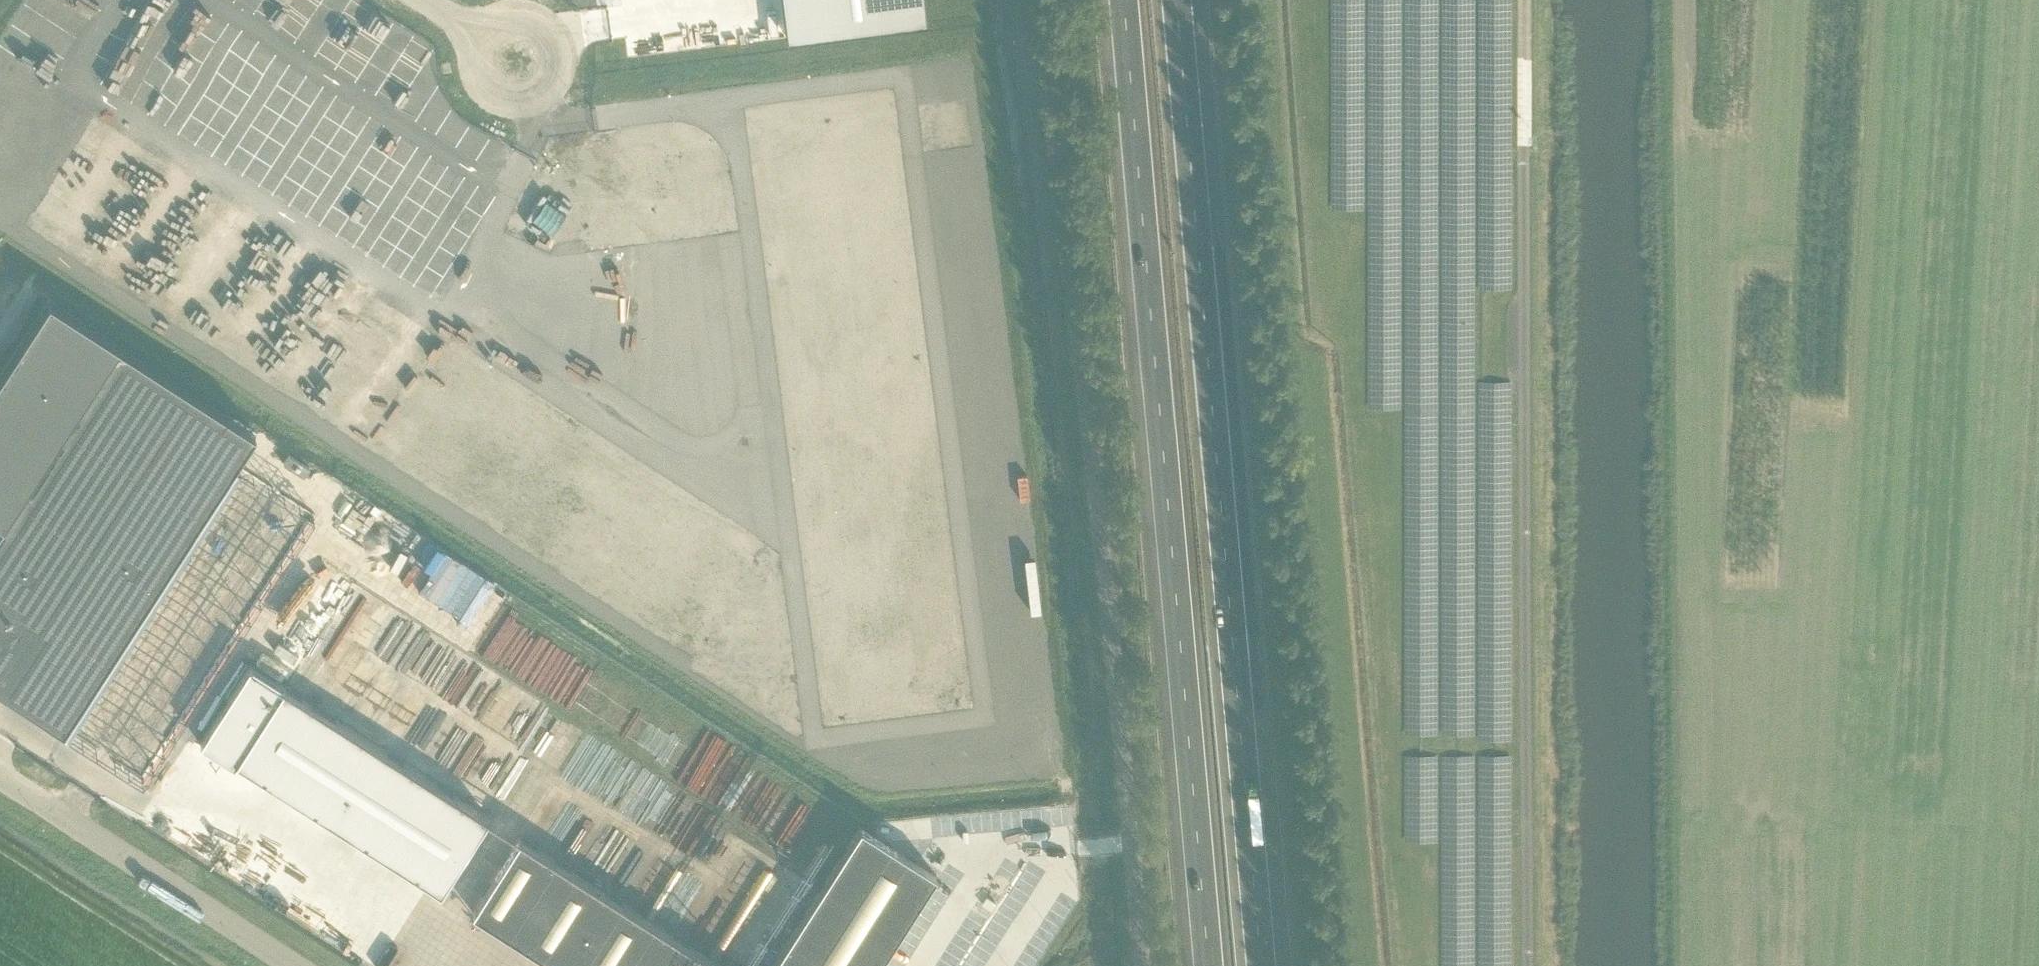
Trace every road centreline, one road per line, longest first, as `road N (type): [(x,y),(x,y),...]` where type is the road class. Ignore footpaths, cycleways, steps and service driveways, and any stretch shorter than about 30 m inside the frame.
road 1 (unclassified): [(1143,965),(1043,0)]
road 2 (motorway): [(1125,0),(1209,965)]
road 3 (motorway): [(1262,965),(1178,0)]
road 4 (unclassified): [(0,777),(293,965)]
road 5 (unclassified): [(482,35),(476,67),(483,83),(511,100),(543,93),(554,81),(560,48),(553,33)]

